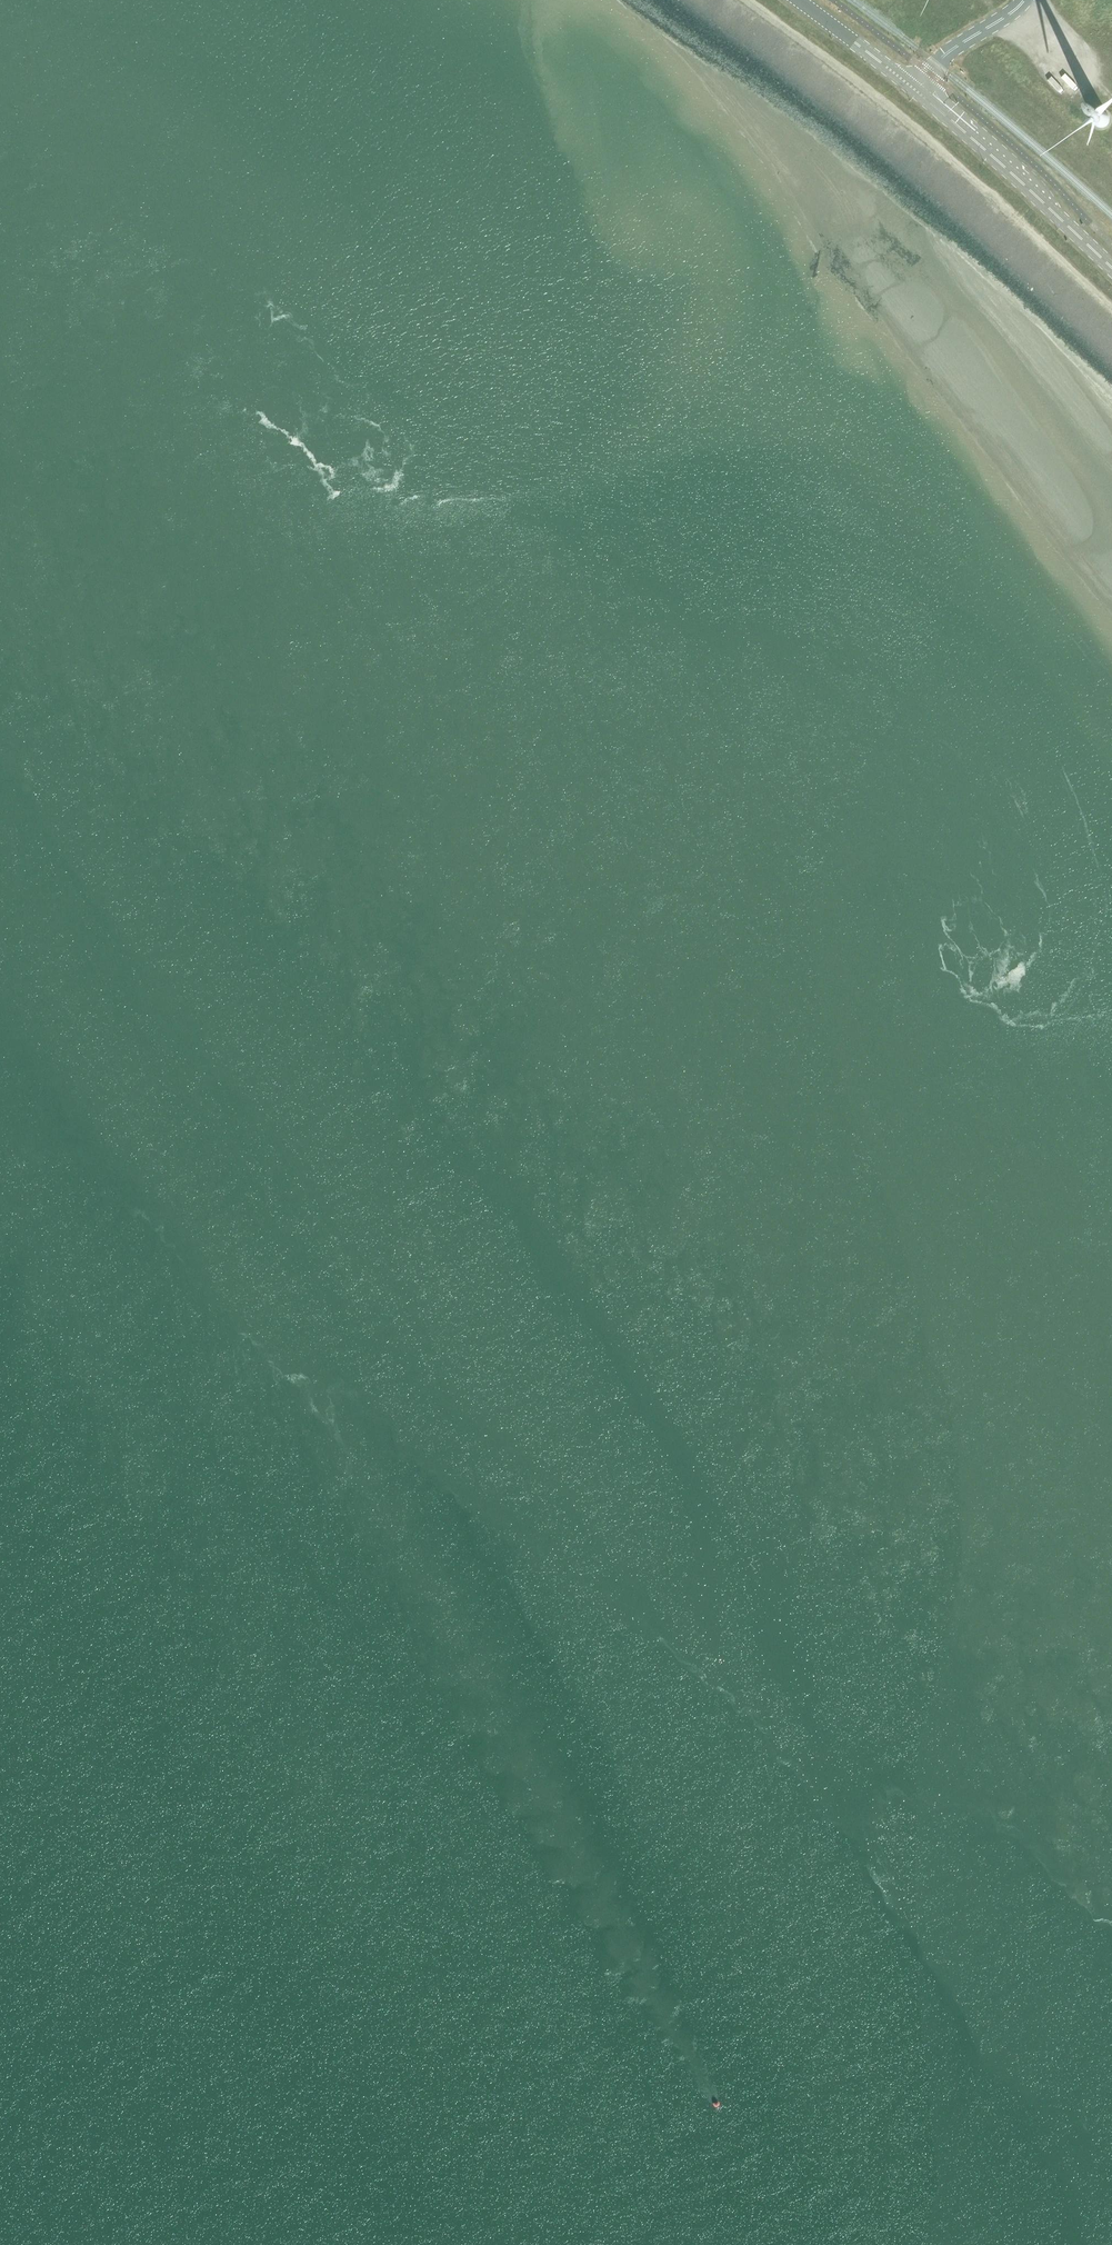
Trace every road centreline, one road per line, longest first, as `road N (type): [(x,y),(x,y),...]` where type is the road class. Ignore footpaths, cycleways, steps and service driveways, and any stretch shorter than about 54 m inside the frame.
road 1 (unclassified): [(1111,266),(918,91)]
road 2 (unclassified): [(918,91),(798,0)]
road 3 (unclassified): [(918,91),(947,52),(1024,0)]

